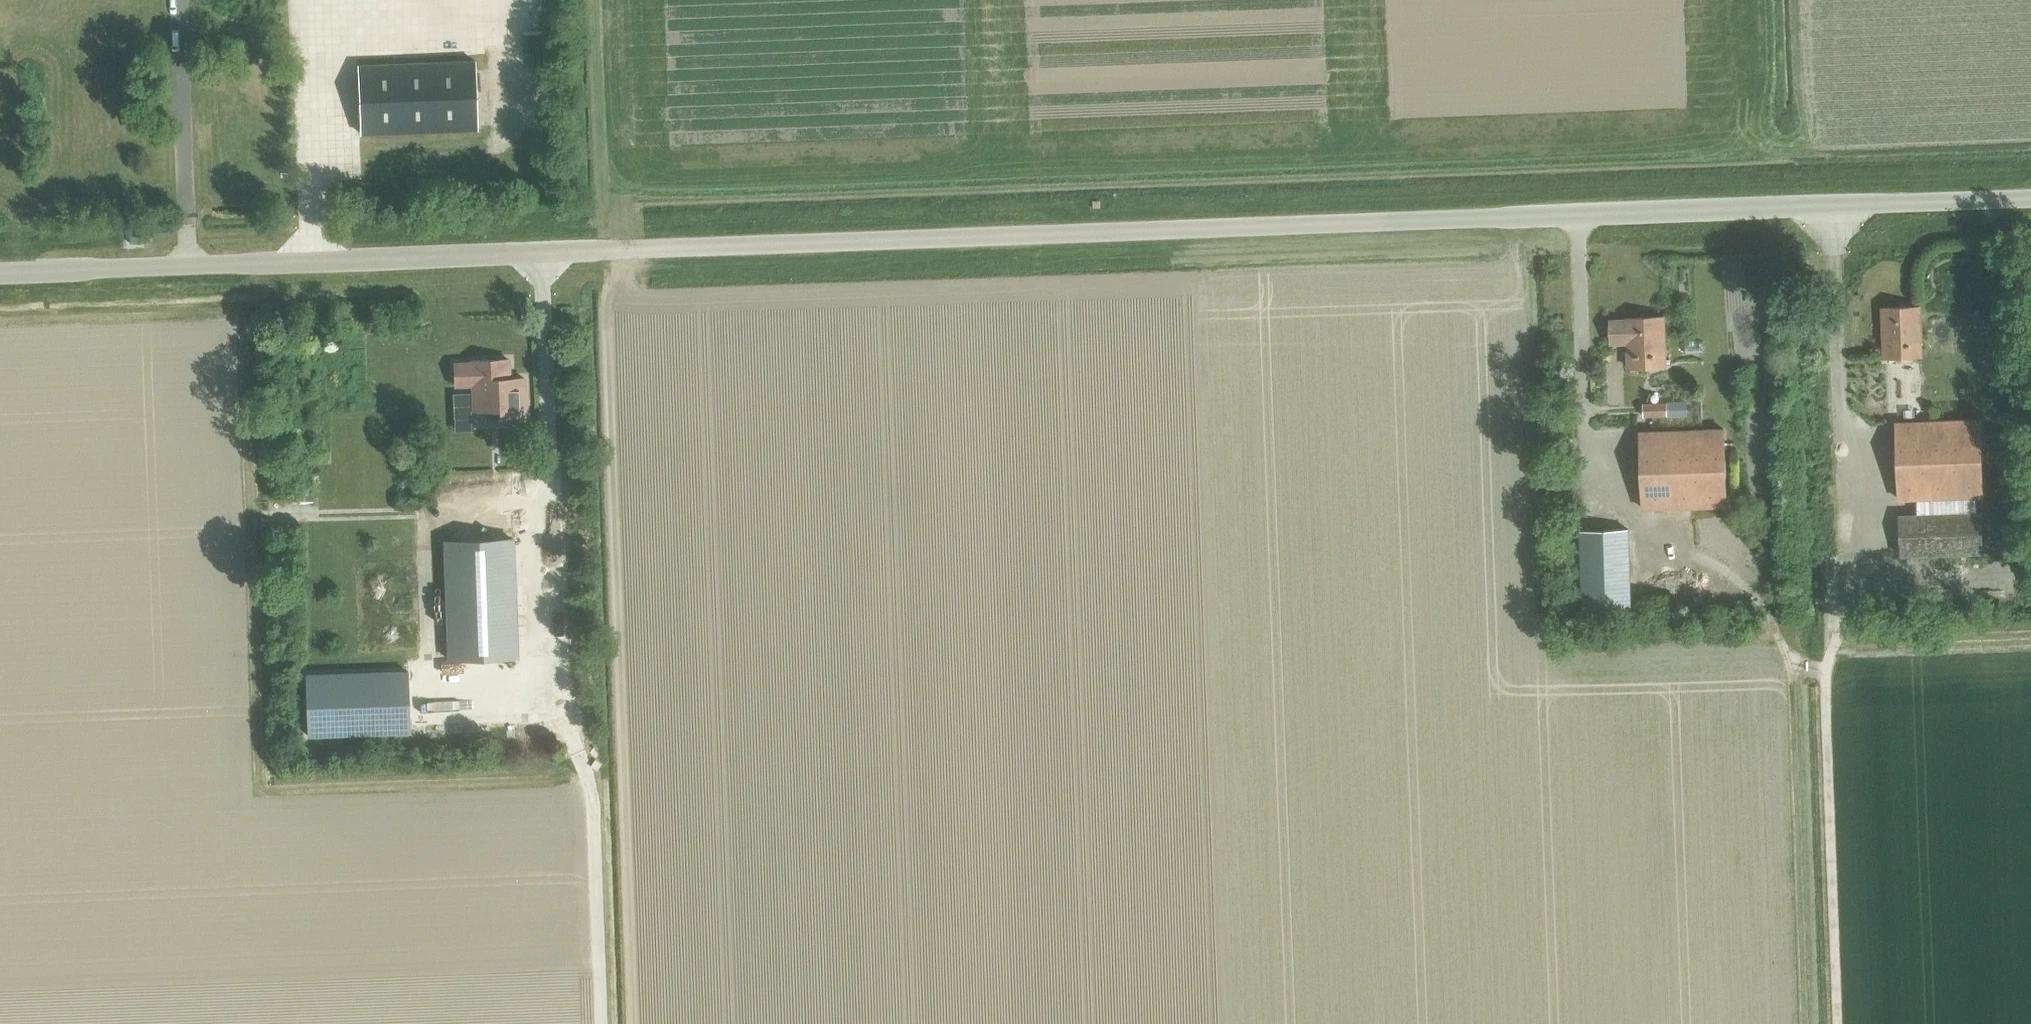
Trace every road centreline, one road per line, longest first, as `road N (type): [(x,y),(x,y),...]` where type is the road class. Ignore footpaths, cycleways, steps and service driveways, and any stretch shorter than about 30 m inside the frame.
road 1 (unclassified): [(0,272),(2030,198)]
road 2 (track): [(1825,668),(1837,1023)]

